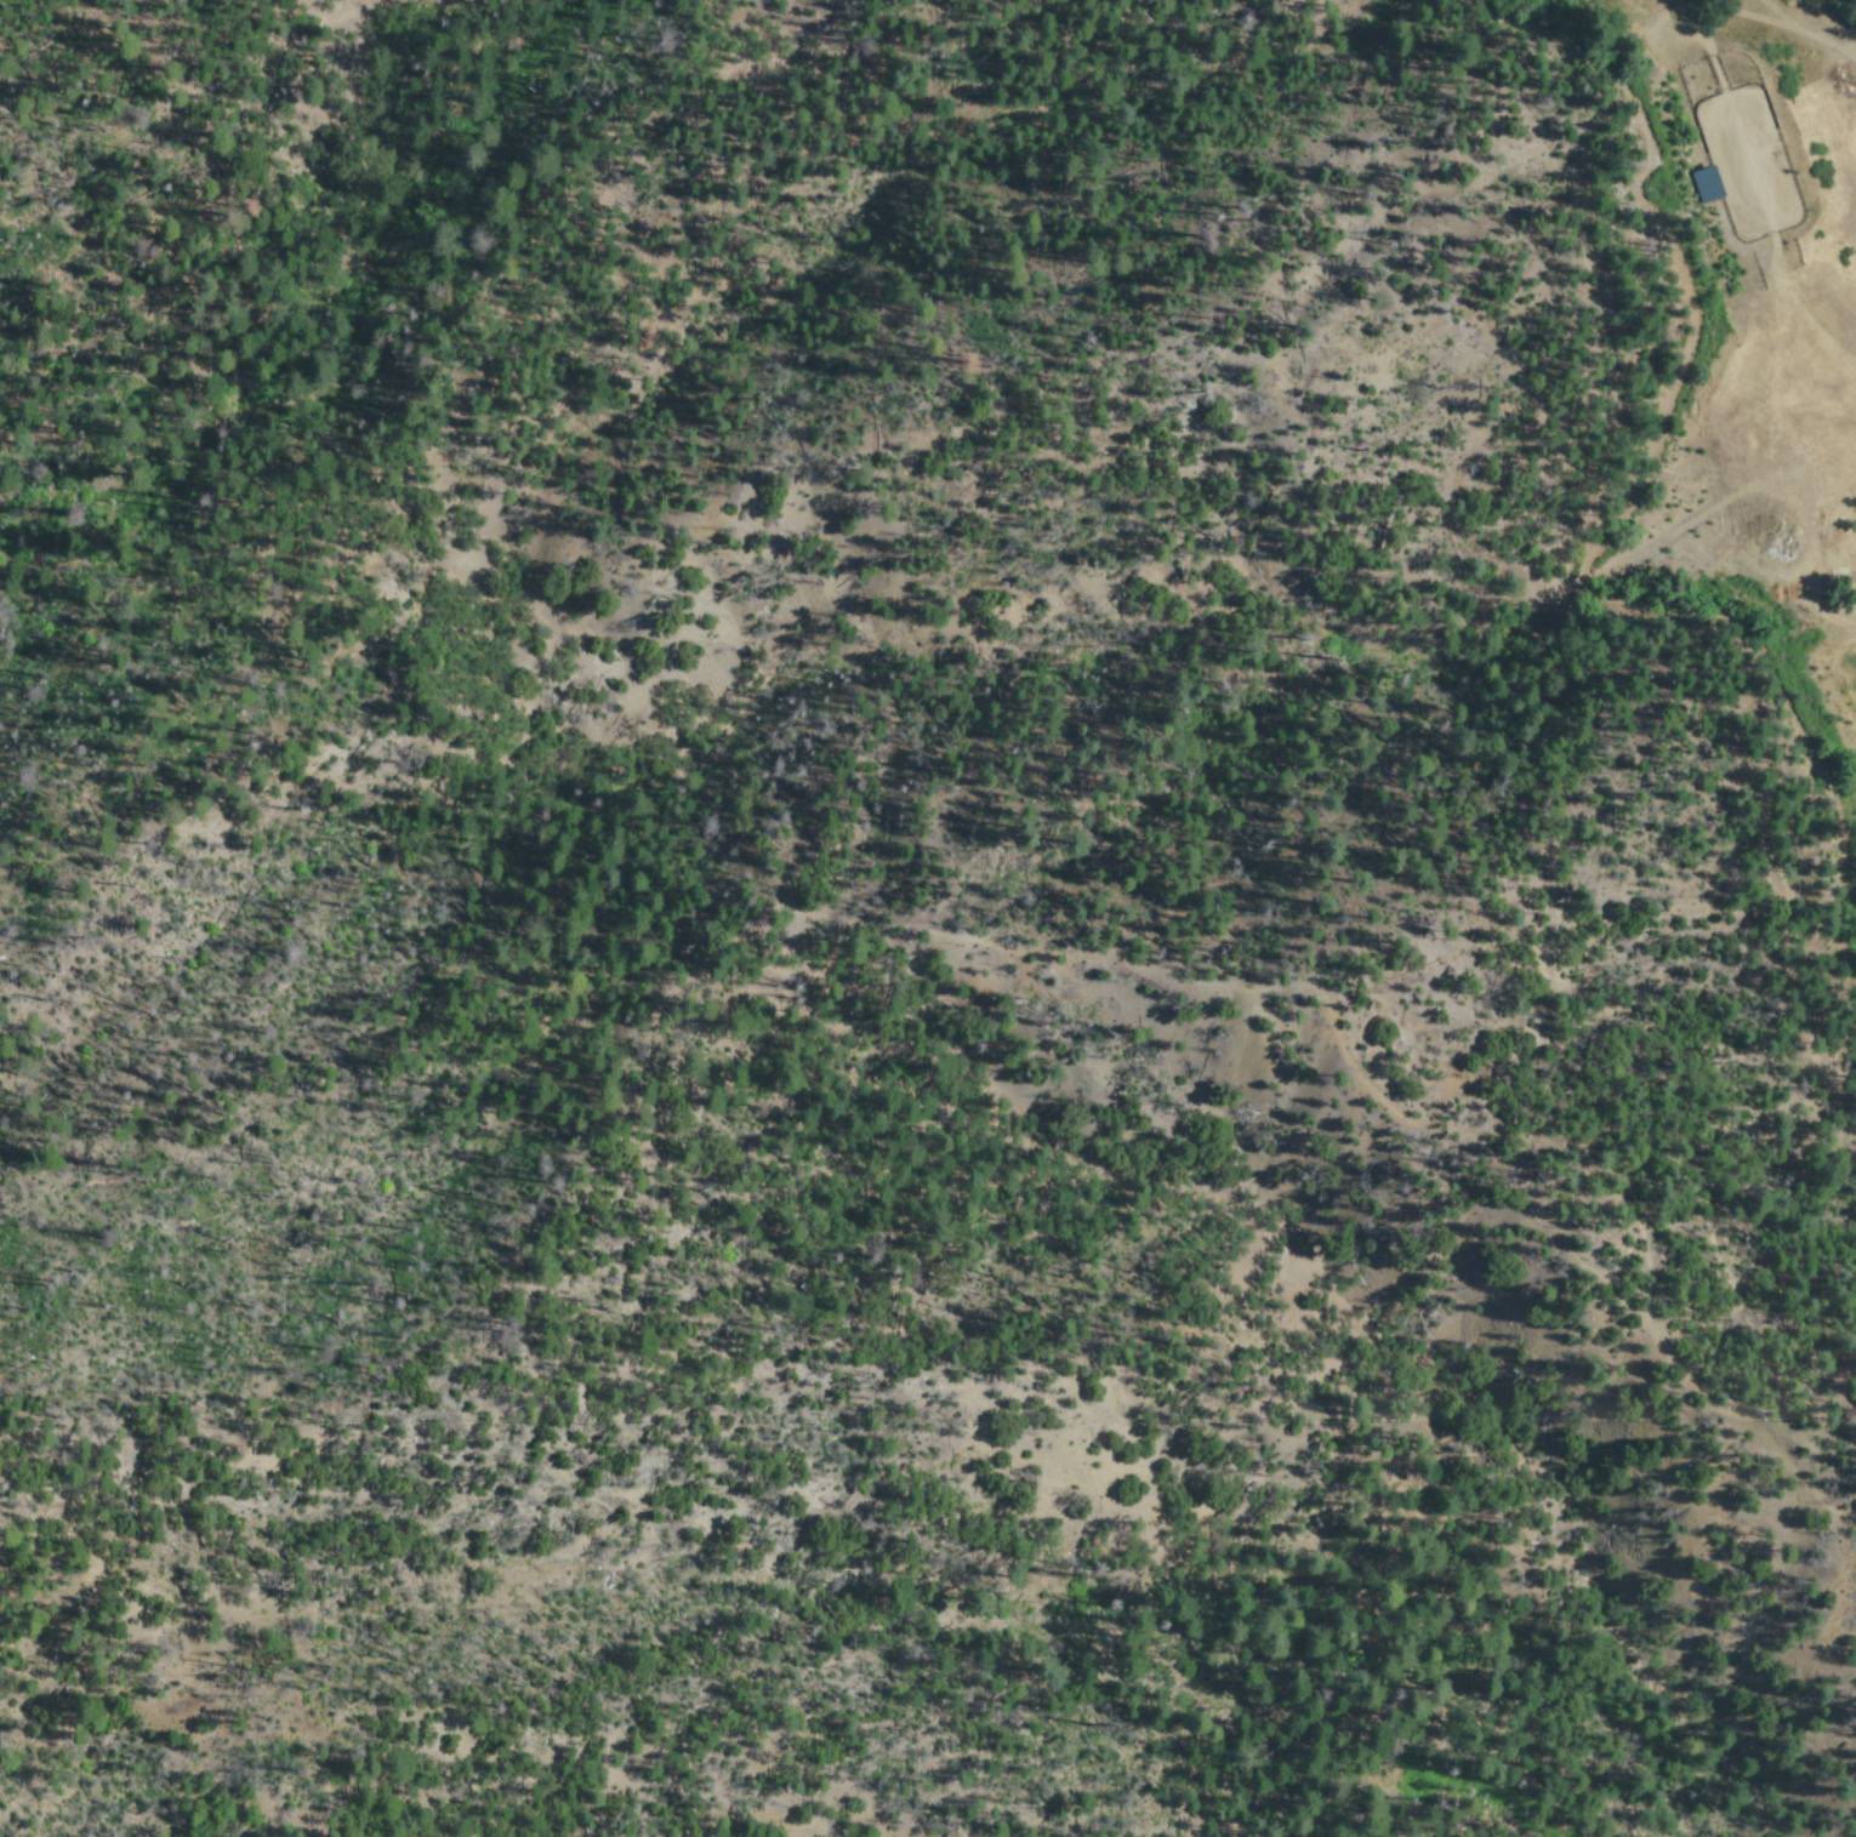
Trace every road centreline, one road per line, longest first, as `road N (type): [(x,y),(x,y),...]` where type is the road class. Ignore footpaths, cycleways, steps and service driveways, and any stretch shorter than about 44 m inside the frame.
road 1 (residential): [(1855,112),(1803,49),(1719,7)]

